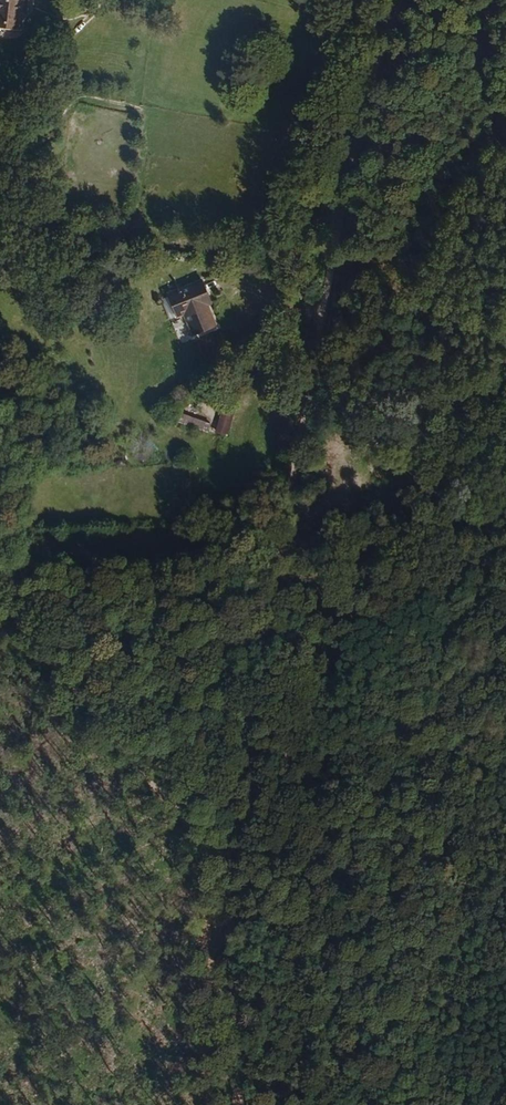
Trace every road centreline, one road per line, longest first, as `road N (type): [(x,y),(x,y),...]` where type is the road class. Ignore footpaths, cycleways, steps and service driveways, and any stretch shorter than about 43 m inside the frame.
road 1 (track): [(398,0),(353,139),(238,768),(223,935),(237,1104)]
road 2 (track): [(0,603),(147,777),(196,826),(232,848)]

